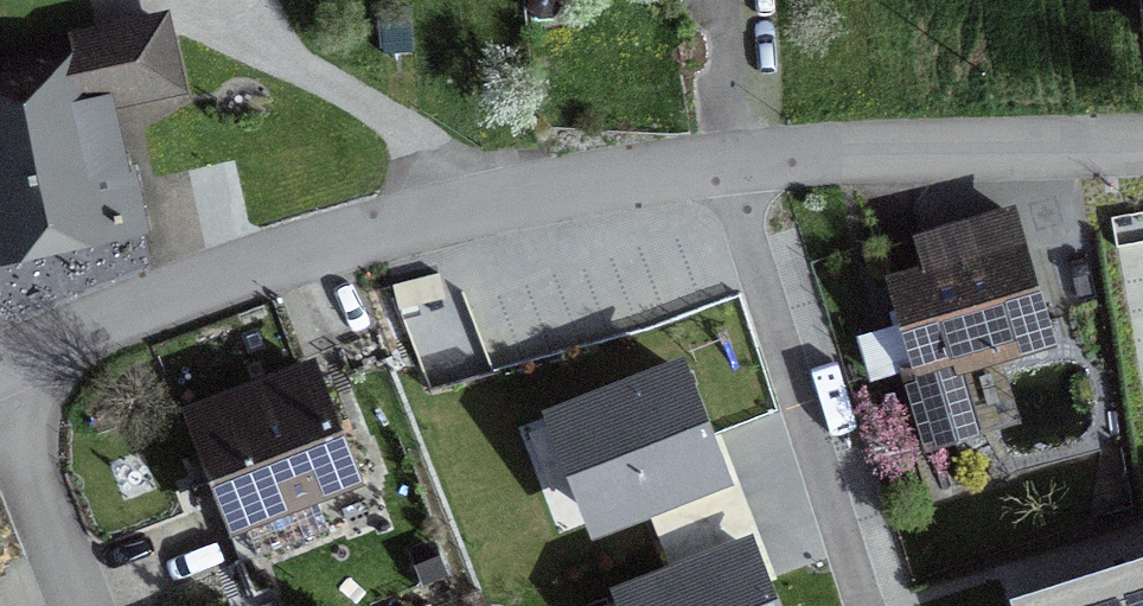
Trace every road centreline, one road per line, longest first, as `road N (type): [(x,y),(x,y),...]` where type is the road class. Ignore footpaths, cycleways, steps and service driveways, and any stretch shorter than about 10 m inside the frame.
road 1 (residential): [(726,170),(574,186),(372,230),(0,367)]
road 2 (residential): [(726,170),(889,605)]
road 3 (residential): [(1142,149),(847,158),(726,170)]
road 4 (residential): [(0,420),(73,605)]

